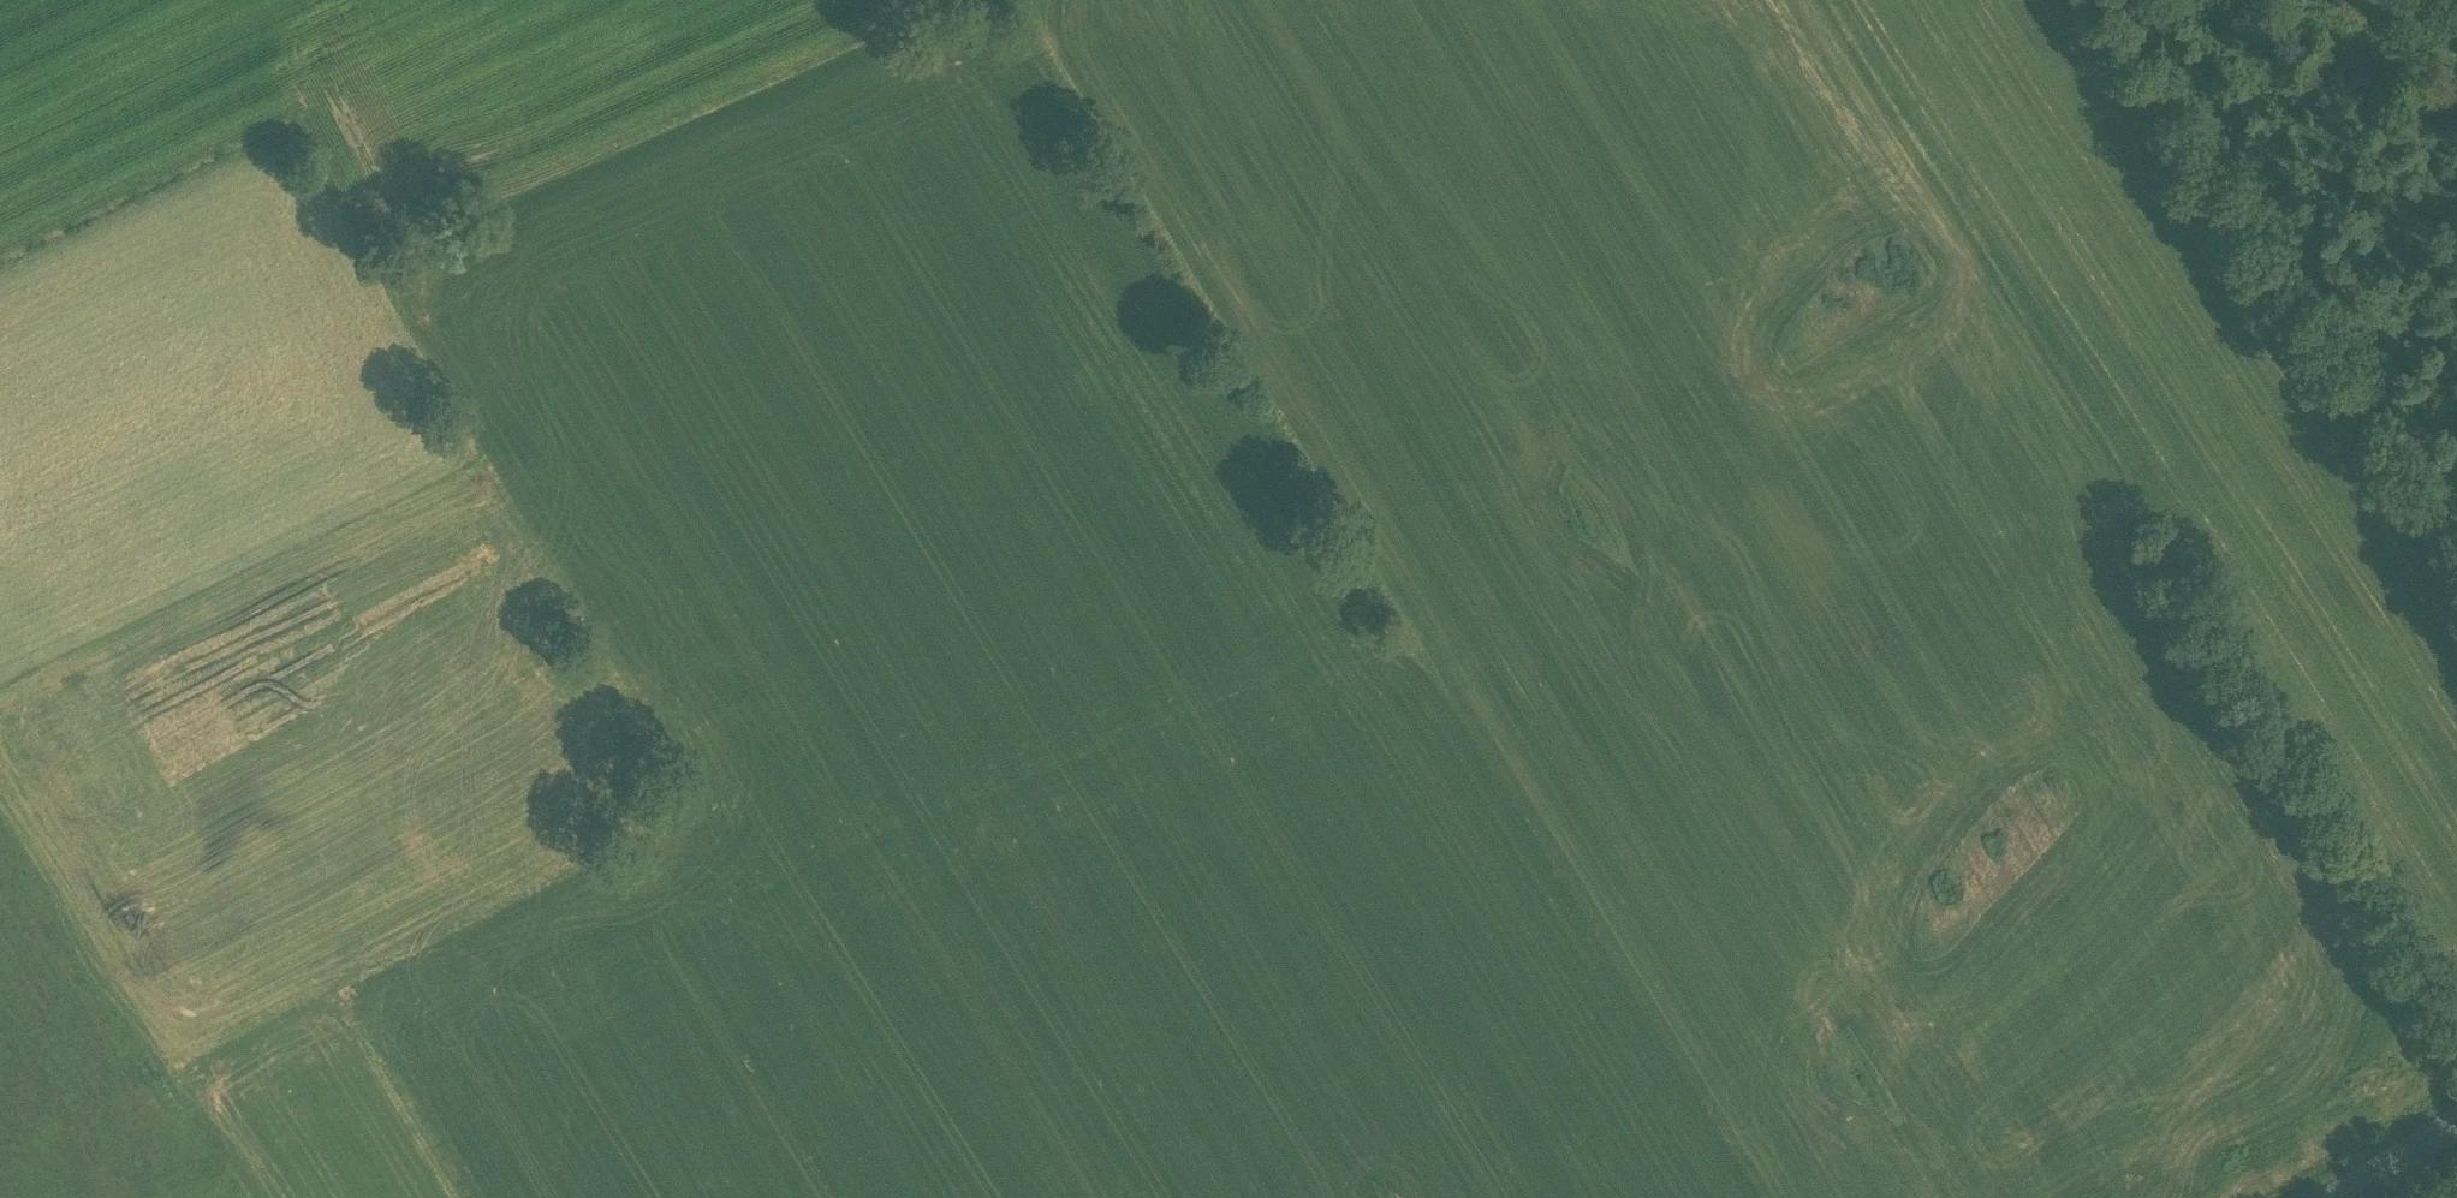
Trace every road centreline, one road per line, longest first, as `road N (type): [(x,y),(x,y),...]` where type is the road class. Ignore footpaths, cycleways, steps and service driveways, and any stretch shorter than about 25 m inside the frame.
road 1 (tertiary): [(2330,1197),(2456,1120)]

